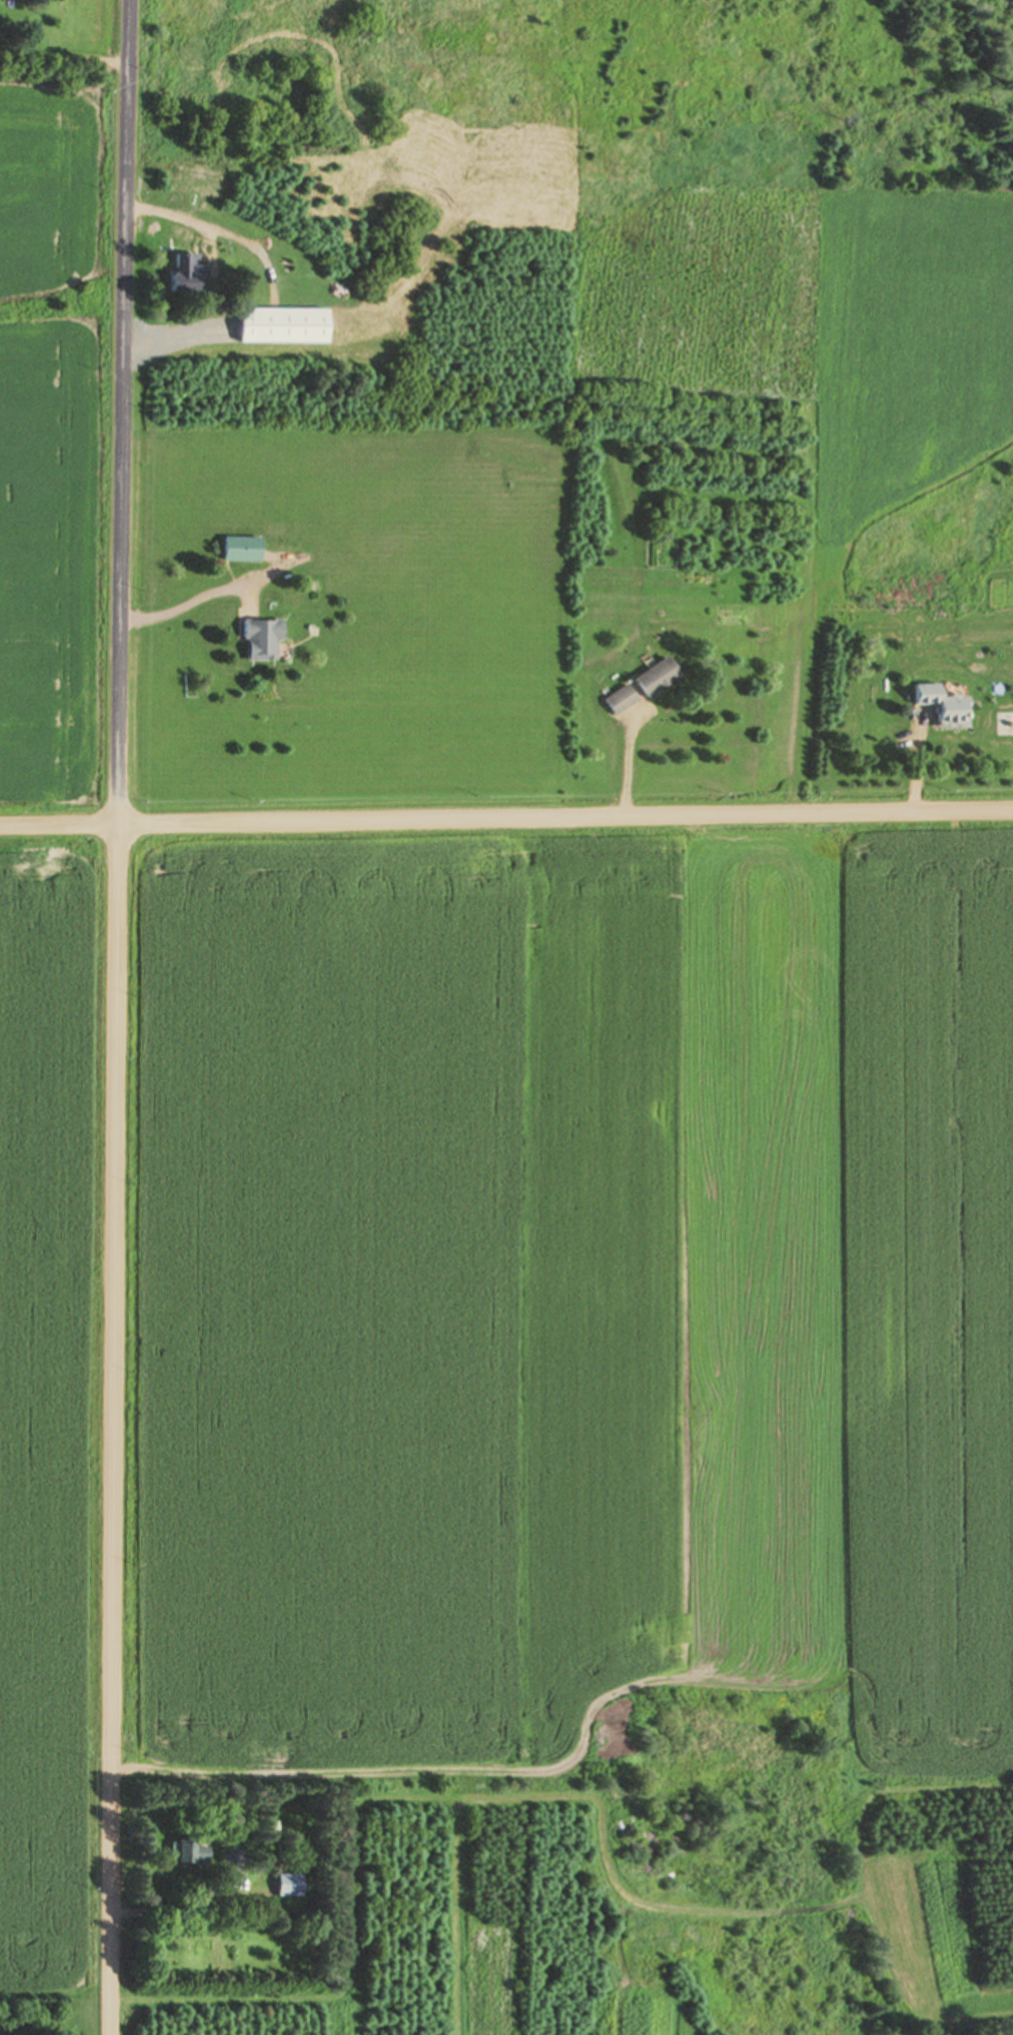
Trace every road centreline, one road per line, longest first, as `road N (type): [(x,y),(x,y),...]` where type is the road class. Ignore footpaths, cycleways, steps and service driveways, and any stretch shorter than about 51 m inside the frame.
road 1 (residential): [(109,2034),(119,823)]
road 2 (residential): [(1012,826),(0,825)]
road 3 (residential): [(119,823),(130,0)]

